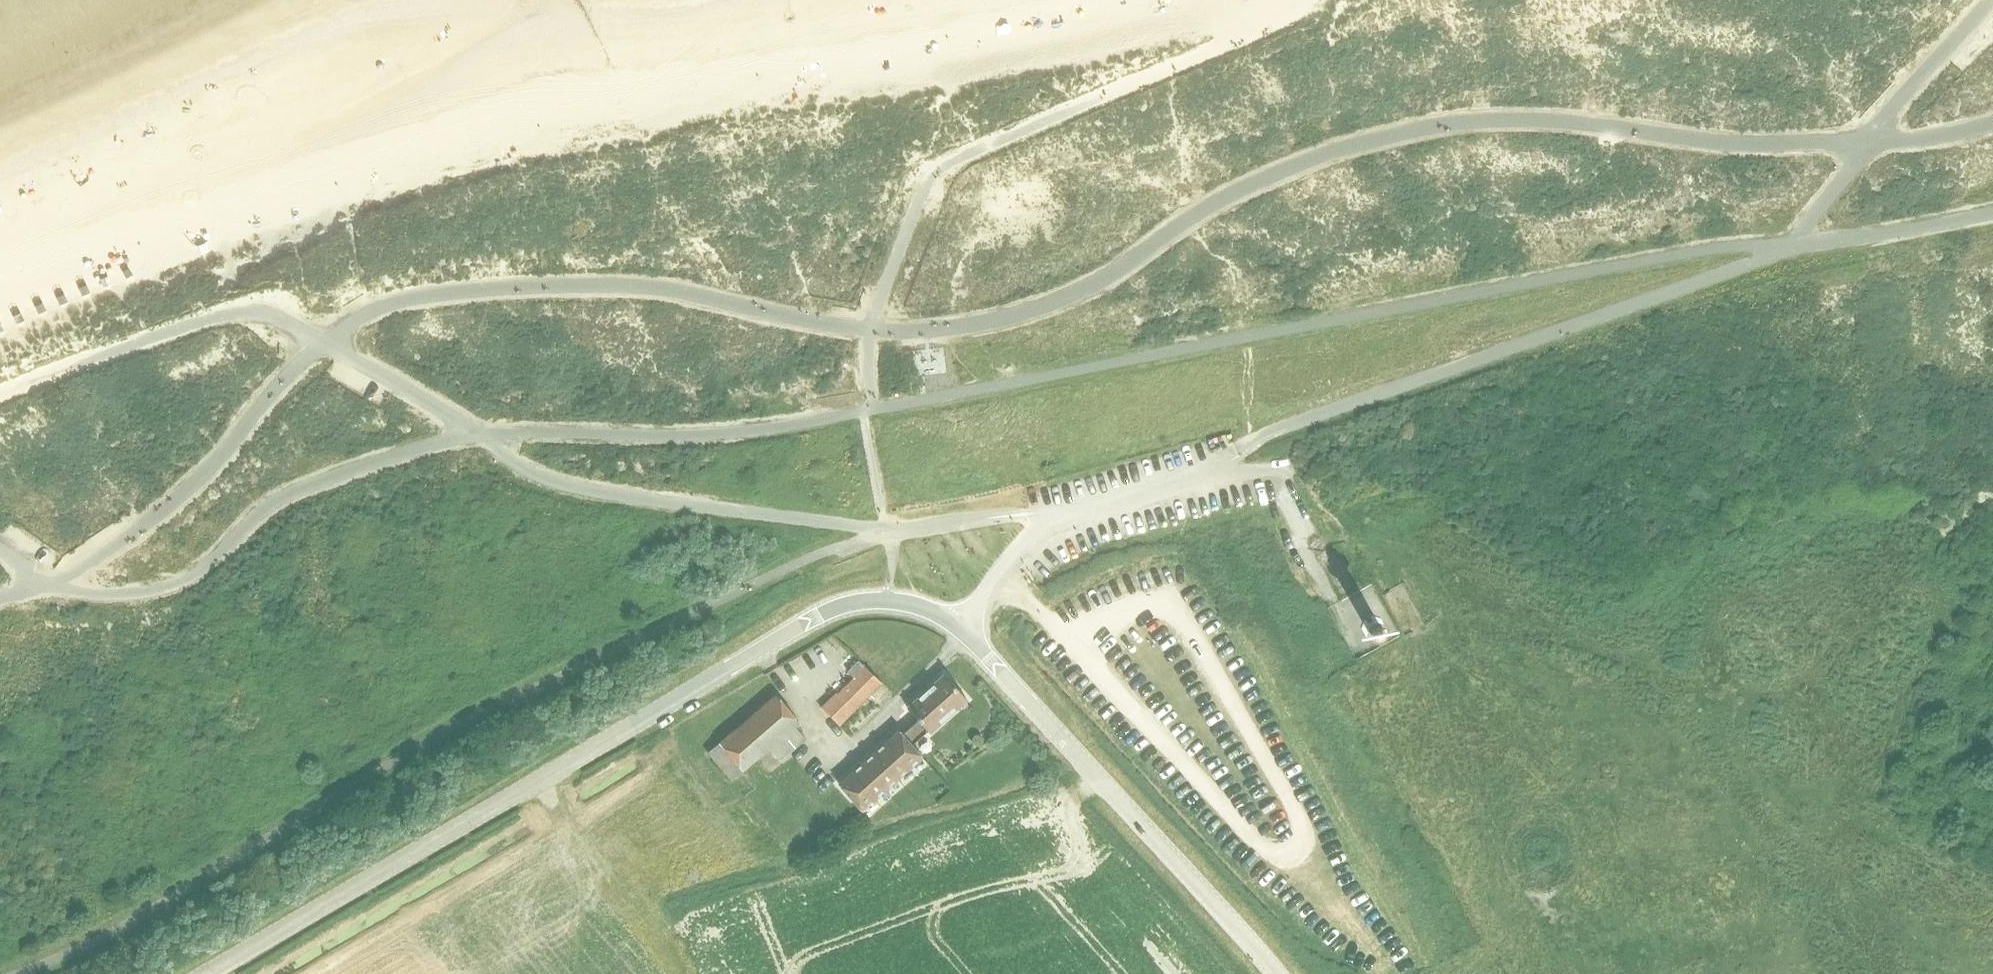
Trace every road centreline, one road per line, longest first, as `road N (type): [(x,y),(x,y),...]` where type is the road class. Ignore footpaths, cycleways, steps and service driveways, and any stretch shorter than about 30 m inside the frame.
road 1 (tertiary): [(205,973),(821,614),(888,601),(954,626)]
road 2 (track): [(1321,2),(934,174),(872,318),(871,410)]
road 3 (track): [(0,396),(216,318),(261,313),(477,435)]
road 4 (track): [(1120,696),(1257,844),(1286,855),(1299,844),(1301,830),(1180,614)]
road 5 (tertiary): [(1275,973),(954,626)]
road 6 (track): [(1992,3),(1885,122),(1790,247)]

